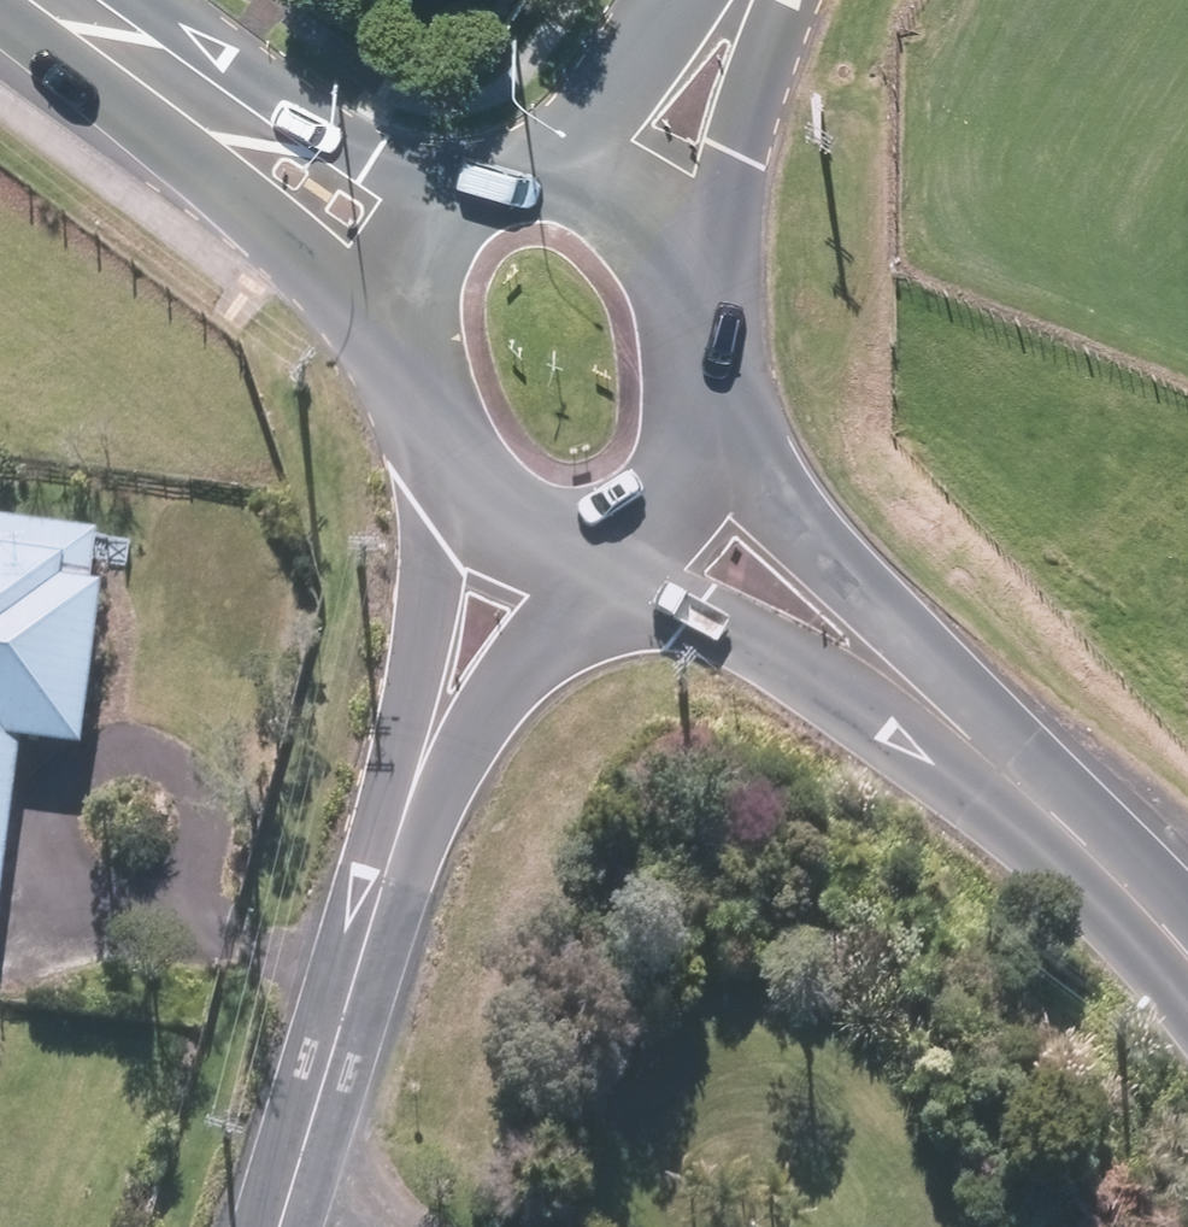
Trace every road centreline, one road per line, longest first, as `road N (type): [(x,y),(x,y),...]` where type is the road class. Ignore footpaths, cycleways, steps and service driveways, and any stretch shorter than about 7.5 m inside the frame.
road 1 (secondary): [(699,402),(979,755)]
road 2 (residential): [(413,808),(289,1226)]
road 3 (secondary): [(979,755),(692,615),(613,557)]
road 4 (secondary): [(392,321),(158,71)]
road 5 (residential): [(413,808),(437,476)]
road 6 (secondary): [(158,71),(464,185)]
road 7 (secondary): [(770,0),(692,295)]
road 8 (residential): [(581,562),(413,808)]
road 9 (secondary): [(1187,957),(1126,888),(979,755)]
road 10 (secondary): [(550,171),(698,0)]
road 11 (secondary): [(550,171),(630,206),(663,240),(692,295)]
road 12 (secondary): [(699,402),(674,500),(613,557)]
road 13 (secondary): [(581,562),(543,558),(507,540),(437,476)]
road 14 (secondary): [(437,476),(404,403),(392,321)]
road 15 (secondary): [(392,321),(413,246),(431,215),(464,185)]

